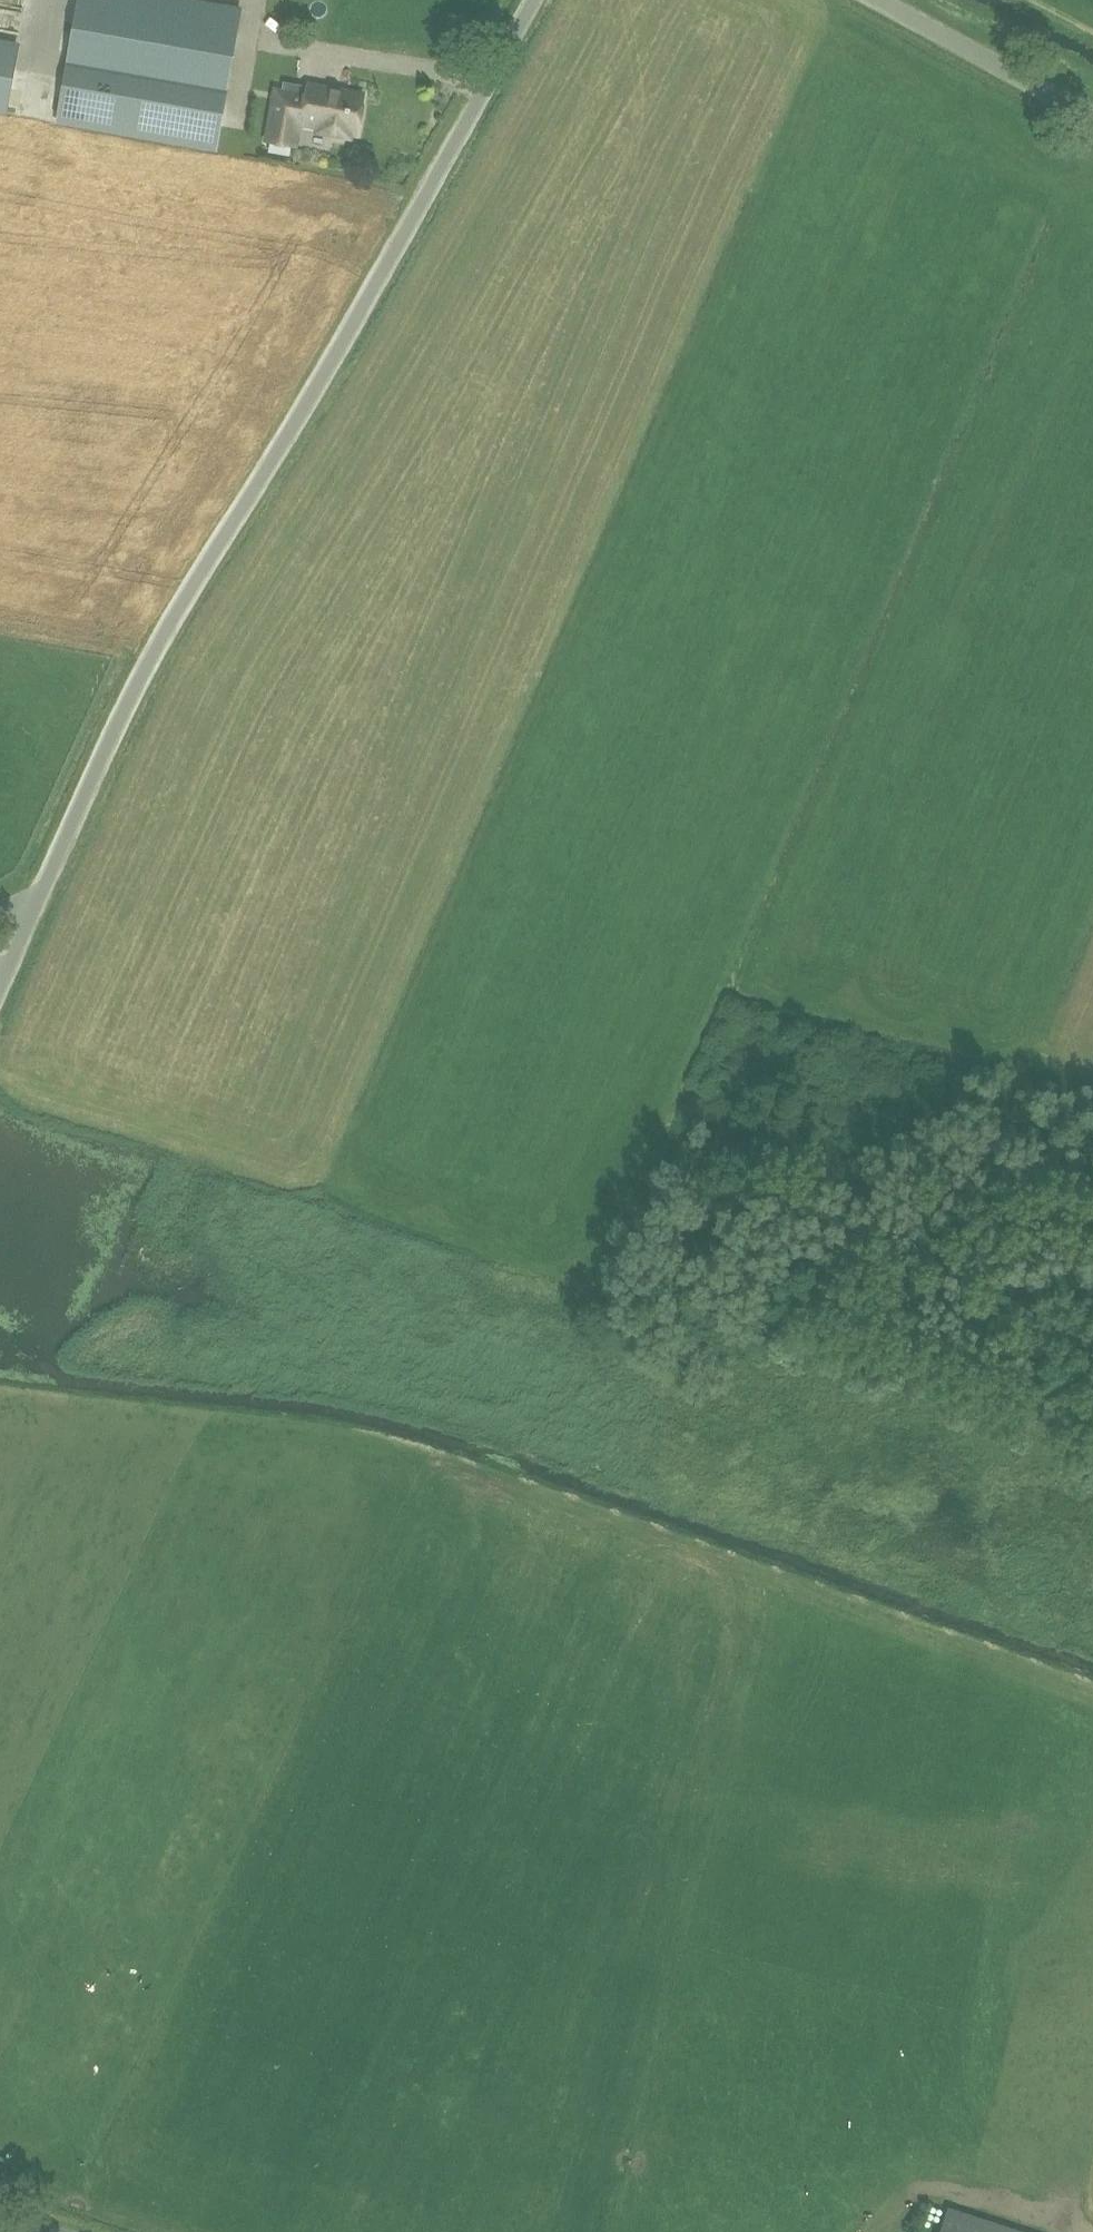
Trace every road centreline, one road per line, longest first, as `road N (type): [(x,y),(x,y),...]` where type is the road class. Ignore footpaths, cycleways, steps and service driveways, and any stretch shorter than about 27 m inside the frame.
road 1 (unclassified): [(0,988),(162,637),(535,0)]
road 2 (unclassified): [(1092,119),(874,0)]

